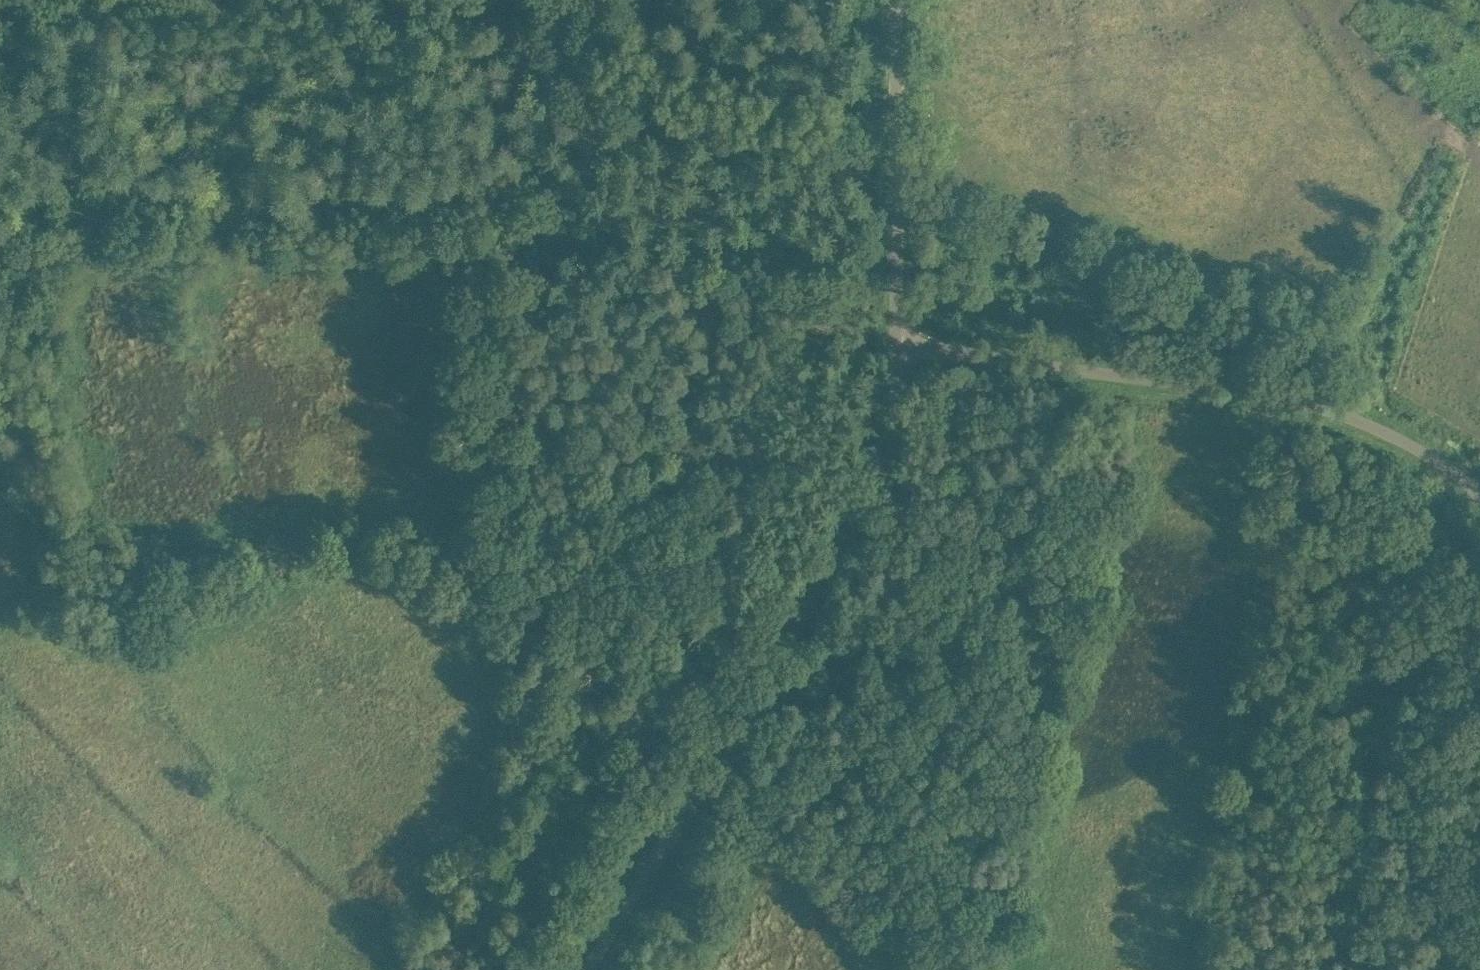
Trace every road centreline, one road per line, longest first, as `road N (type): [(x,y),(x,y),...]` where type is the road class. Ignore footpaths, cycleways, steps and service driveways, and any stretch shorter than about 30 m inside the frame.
road 1 (unclassified): [(588,969),(710,777),(862,508),(887,450),(896,349)]
road 2 (unclassified): [(1479,495),(1399,431),(1303,403),(896,349)]
road 3 (unclassified): [(896,349),(896,0)]
road 4 (track): [(896,124),(675,88),(653,67),(645,0)]
road 5 (track): [(584,219),(582,131),(609,106),(663,81)]

